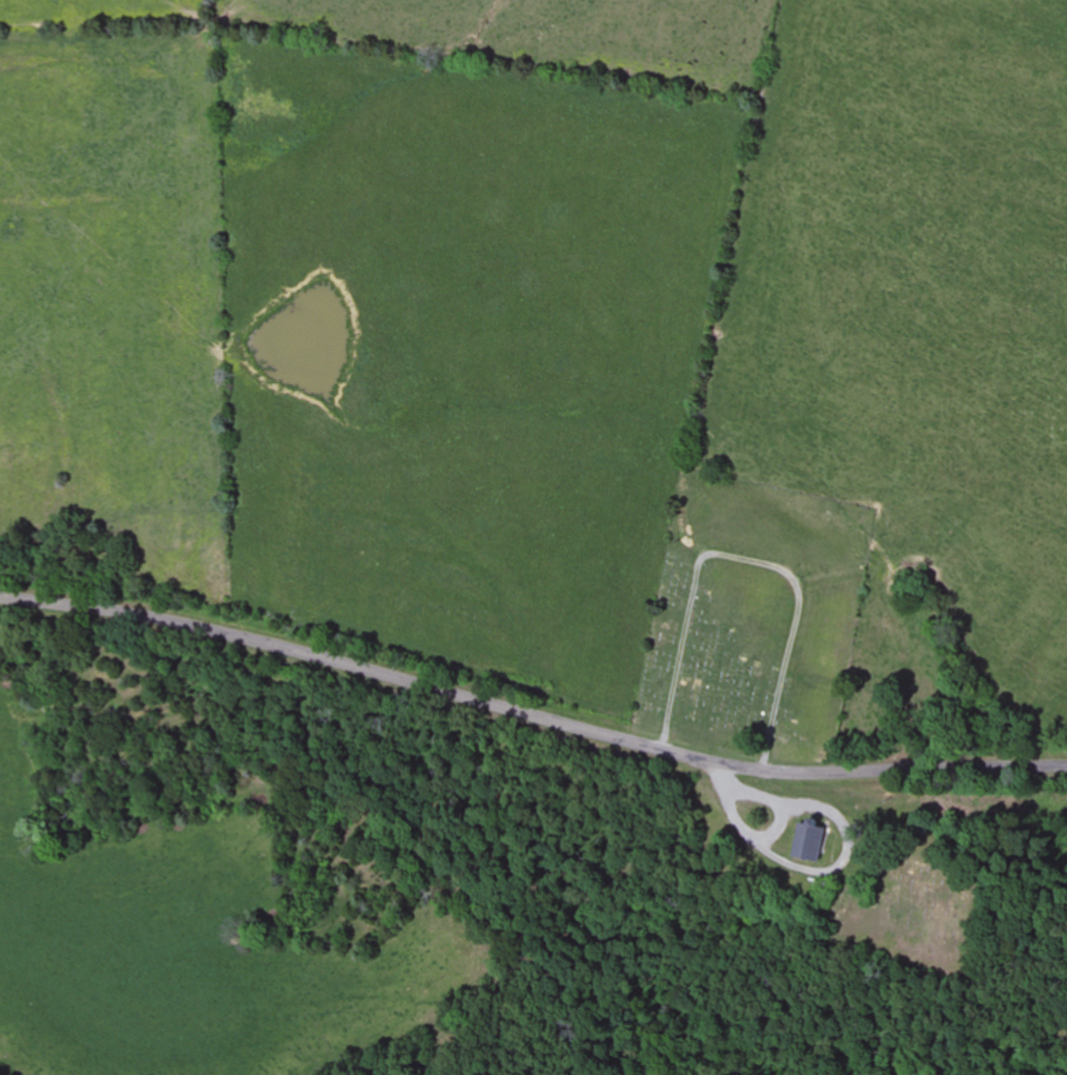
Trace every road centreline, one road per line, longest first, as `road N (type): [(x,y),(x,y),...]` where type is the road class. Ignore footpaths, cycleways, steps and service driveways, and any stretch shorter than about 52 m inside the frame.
road 1 (residential): [(1066,770),(841,776),(700,763),(203,630),(0,599)]

